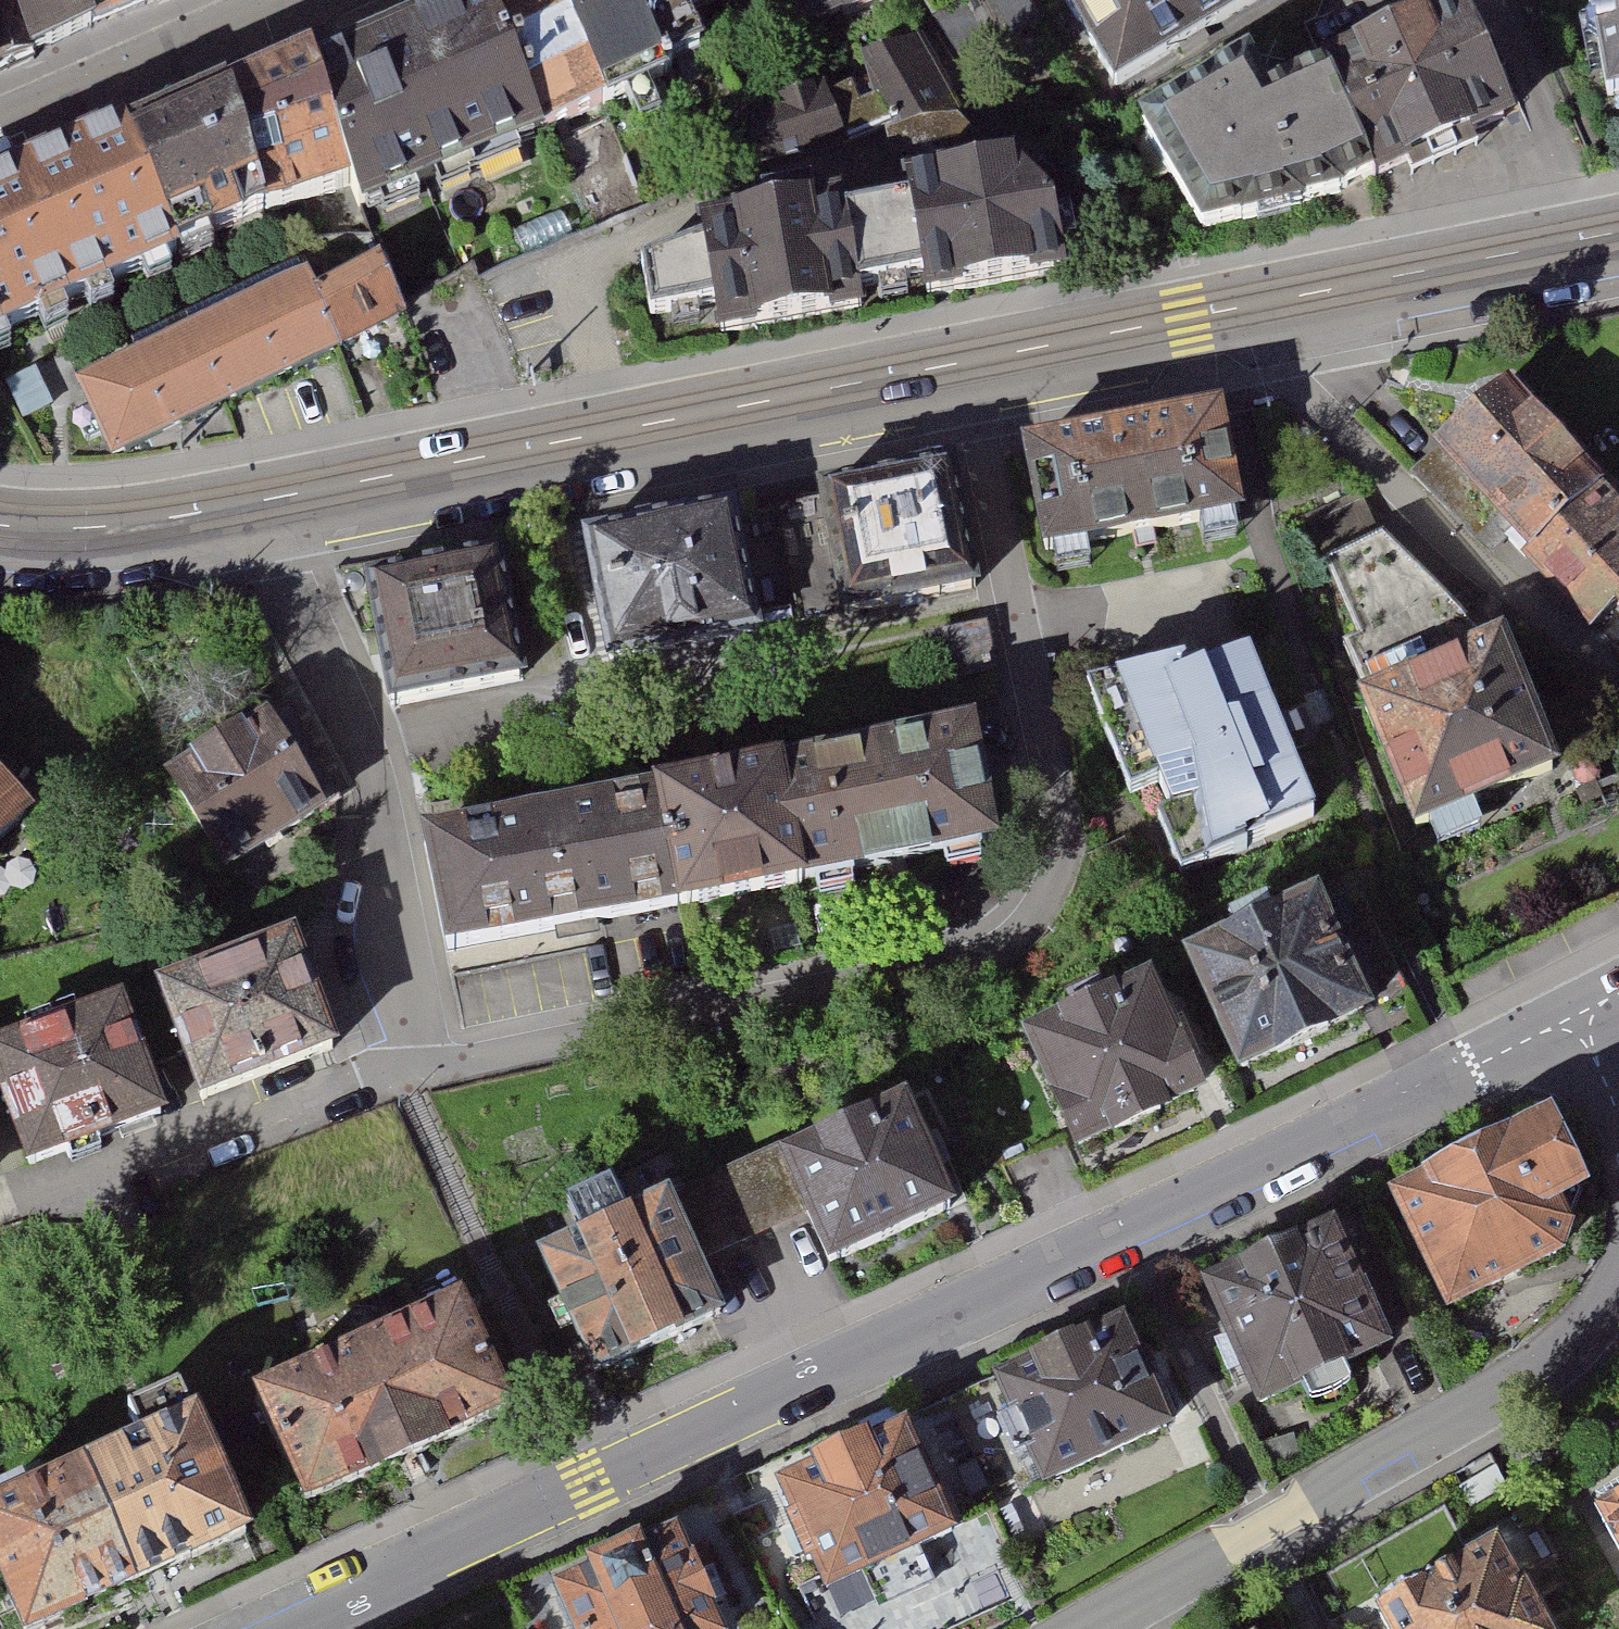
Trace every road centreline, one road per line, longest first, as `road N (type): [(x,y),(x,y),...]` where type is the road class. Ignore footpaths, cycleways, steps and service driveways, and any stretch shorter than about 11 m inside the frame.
road 1 (residential): [(260,501),(378,803),(424,1064),(451,1067),(986,958),(1053,894),(1062,846),(964,360)]
road 2 (residential): [(290,1628),(1575,1017)]
road 3 (secondary): [(260,501),(964,360)]
road 4 (secondary): [(964,360),(1618,232)]
road 5 (residential): [(1085,1628),(1551,1366),(1618,1282)]
road 6 (residential): [(0,124),(303,0)]
road 7 (secondary): [(0,523),(78,530),(260,501)]

